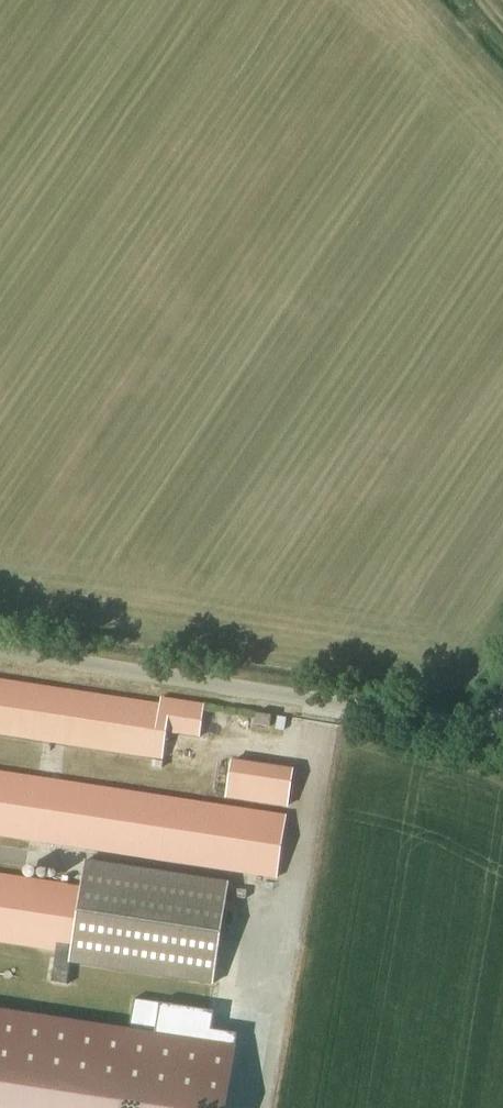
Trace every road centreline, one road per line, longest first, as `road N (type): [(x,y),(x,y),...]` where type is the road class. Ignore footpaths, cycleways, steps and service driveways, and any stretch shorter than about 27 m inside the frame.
road 1 (unclassified): [(502,728),(0,655)]

